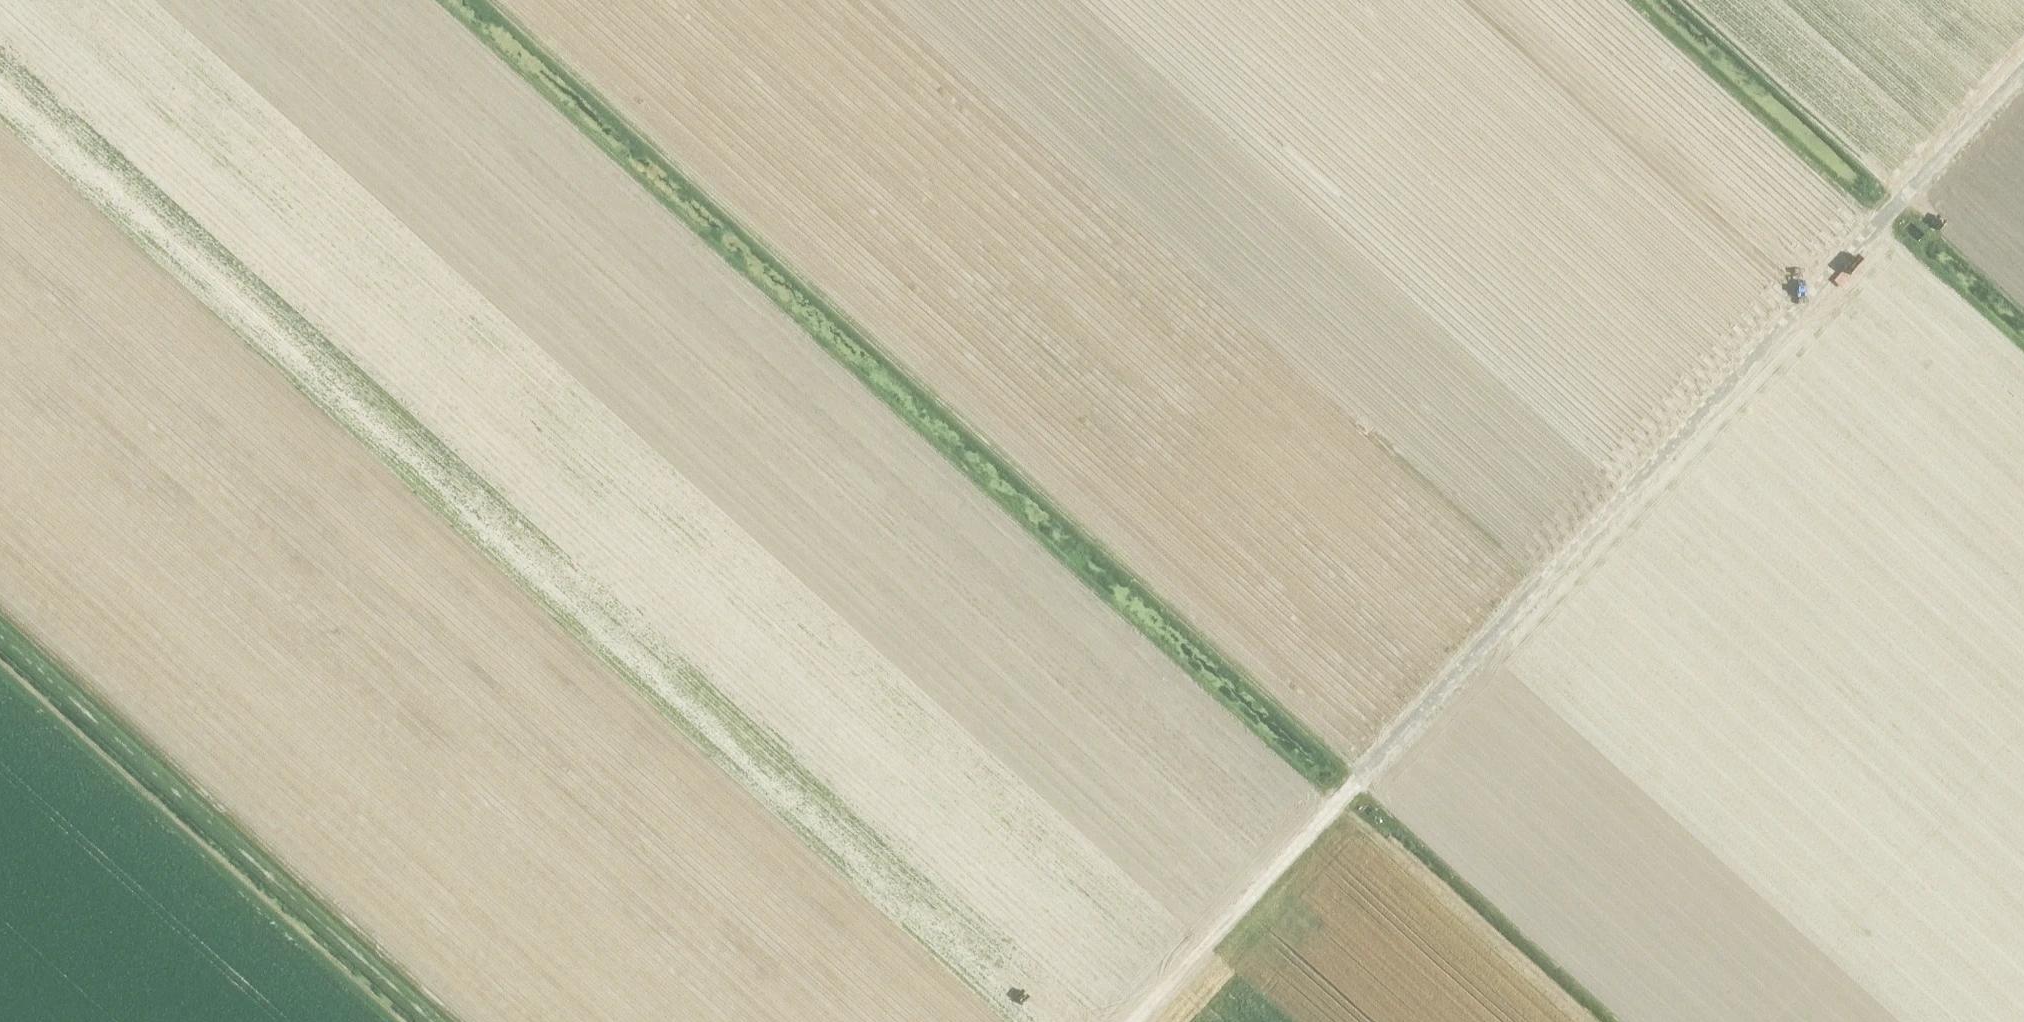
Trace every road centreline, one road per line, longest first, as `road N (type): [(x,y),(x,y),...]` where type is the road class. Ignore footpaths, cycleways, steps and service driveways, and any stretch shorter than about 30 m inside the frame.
road 1 (track): [(1138,1021),(2023,70)]

